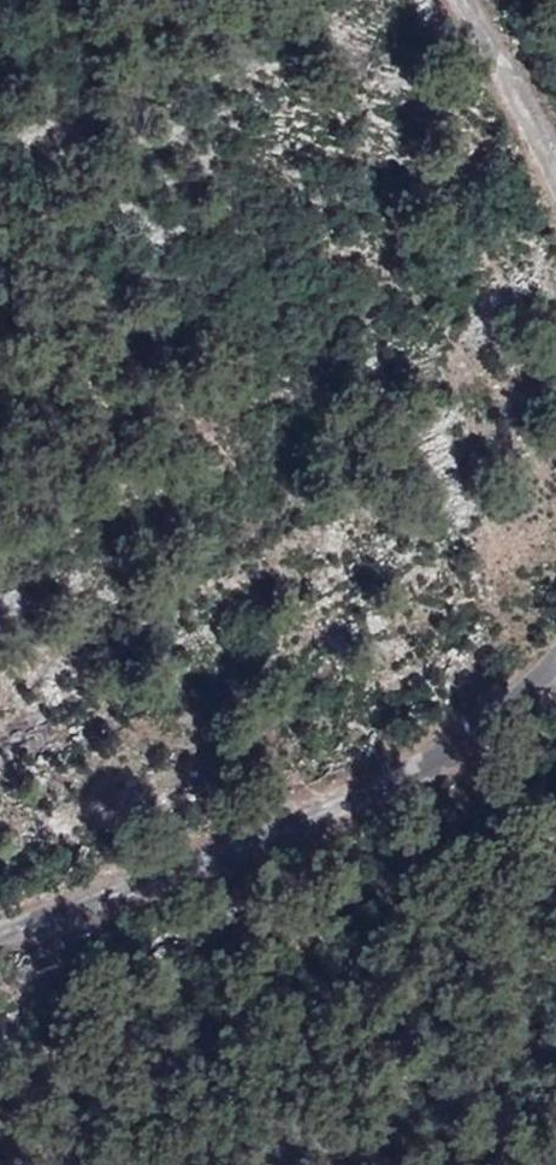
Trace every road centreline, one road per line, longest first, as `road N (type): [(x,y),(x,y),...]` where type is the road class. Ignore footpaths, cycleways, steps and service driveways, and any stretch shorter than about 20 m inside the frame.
road 1 (unclassified): [(0,947),(388,793),(532,687),(555,655)]
road 2 (unclassified): [(555,161),(460,0)]

